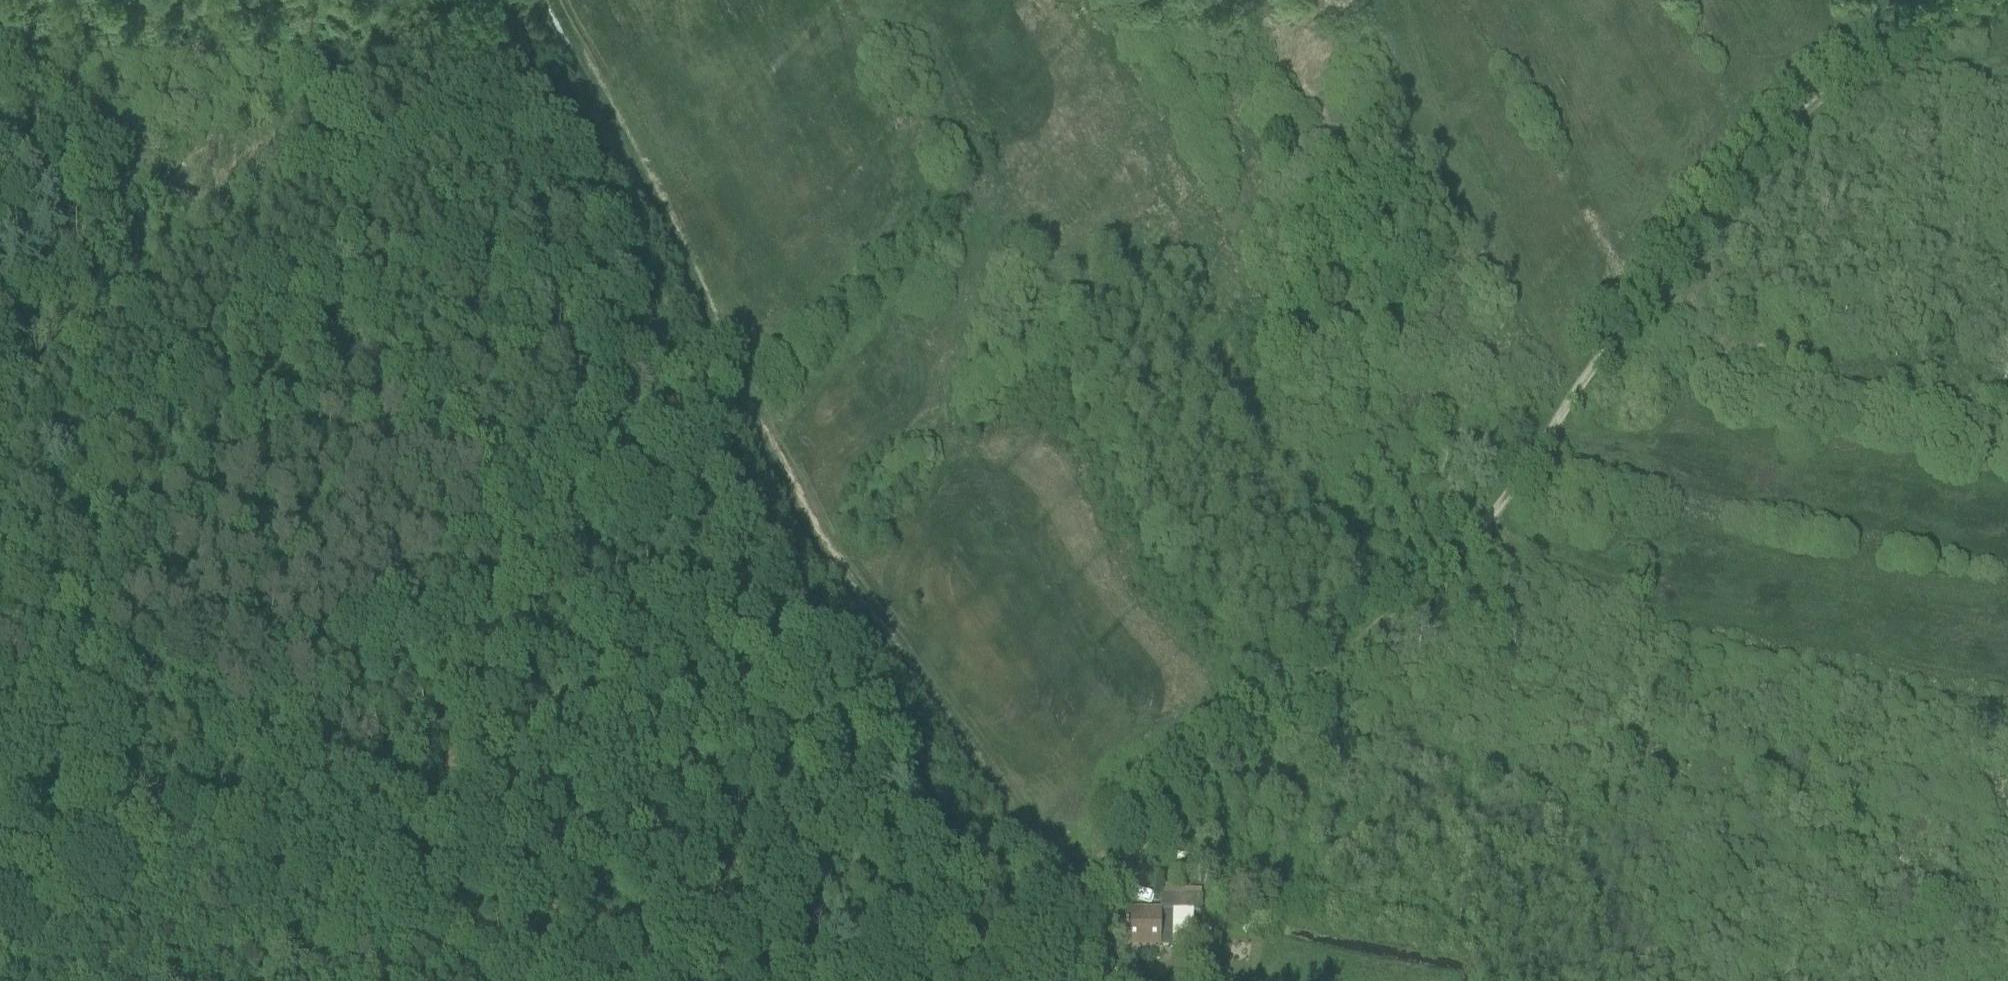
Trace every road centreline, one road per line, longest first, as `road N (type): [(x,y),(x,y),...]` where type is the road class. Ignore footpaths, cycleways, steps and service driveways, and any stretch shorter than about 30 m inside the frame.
road 1 (track): [(1962,0),(1782,121),(1568,389),(1454,516),(1044,938),(1013,980)]

